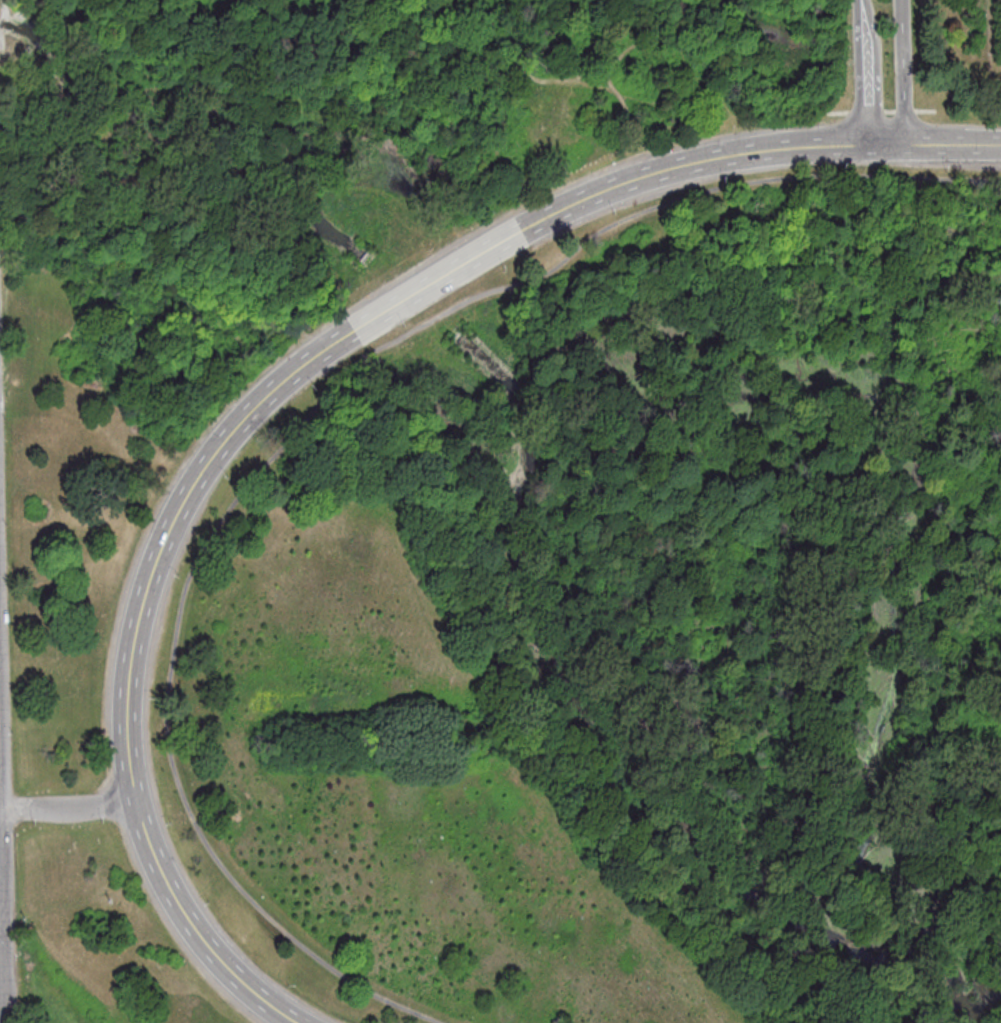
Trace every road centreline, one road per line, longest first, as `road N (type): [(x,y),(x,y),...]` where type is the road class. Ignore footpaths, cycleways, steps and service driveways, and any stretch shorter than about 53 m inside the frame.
road 1 (secondary): [(905,144),(738,154),(593,193),(328,346),(219,447),(179,508),(150,574),(130,654),(126,735),(135,803),(153,859),(199,938),(296,1022)]
road 2 (secondary): [(905,144),(901,0)]
road 3 (secondary): [(859,4),(869,145)]
road 4 (residential): [(135,803),(0,808)]

